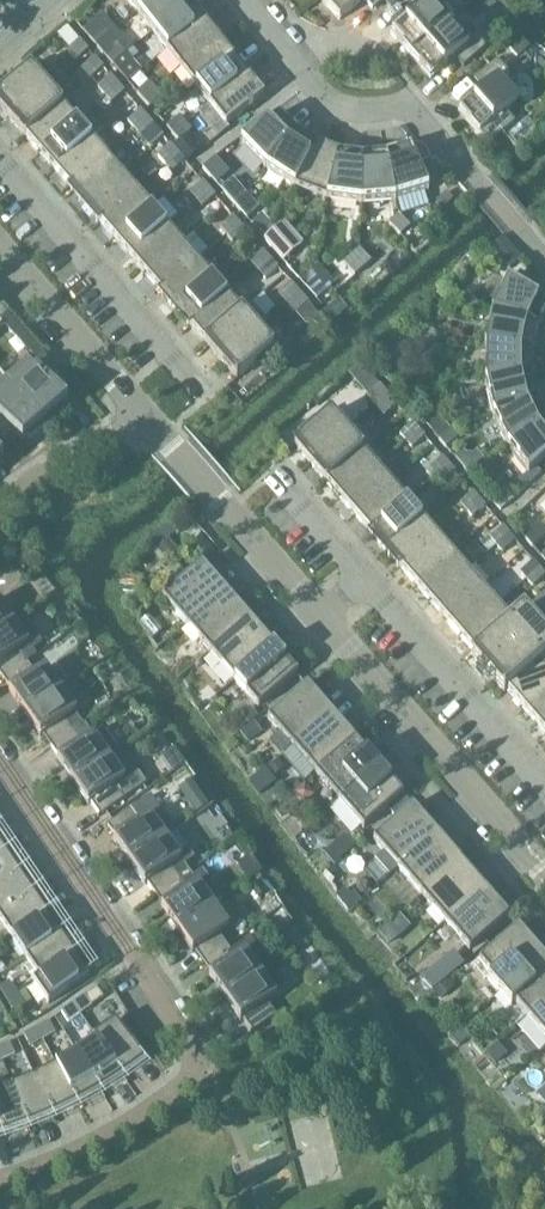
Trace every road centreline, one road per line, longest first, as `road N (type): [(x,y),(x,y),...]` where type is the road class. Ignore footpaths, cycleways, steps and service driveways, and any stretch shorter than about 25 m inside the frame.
road 1 (residential): [(0,1178),(125,1124),(198,1063),(190,1039),(0,769)]
road 2 (residential): [(544,258),(408,105),(380,114),(344,109),(312,90),(246,0)]
road 3 (residential): [(317,614),(544,879)]
road 4 (residential): [(192,381),(0,159)]
road 5 (residential): [(544,781),(363,573)]
road 6 (residential): [(148,420),(317,614)]
road 7 (residential): [(0,249),(148,420)]
road 8 (residential): [(0,511),(88,445),(148,420)]

